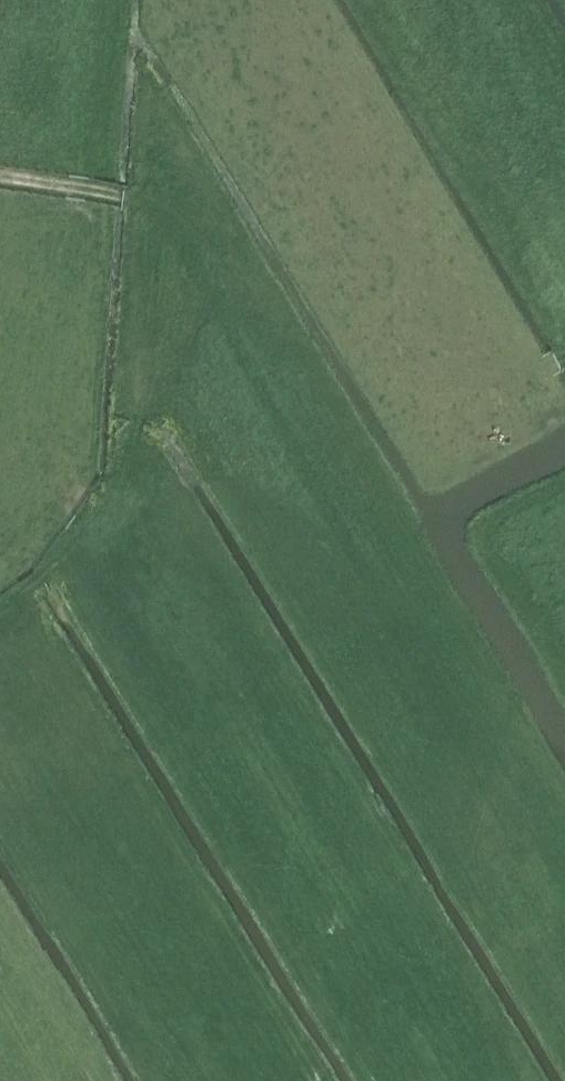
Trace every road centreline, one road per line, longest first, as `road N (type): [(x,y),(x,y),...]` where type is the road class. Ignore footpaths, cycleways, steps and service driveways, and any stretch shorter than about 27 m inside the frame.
road 1 (track): [(0,176),(139,198)]

